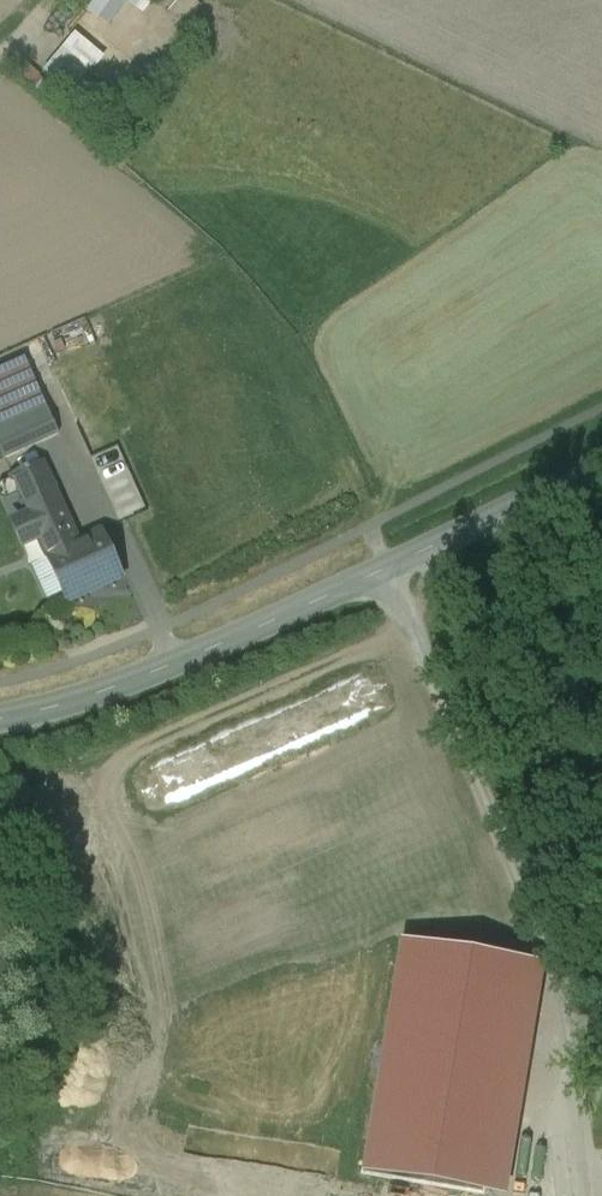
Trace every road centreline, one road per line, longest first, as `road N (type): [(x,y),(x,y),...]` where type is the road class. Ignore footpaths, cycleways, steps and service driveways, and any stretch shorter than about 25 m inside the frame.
road 1 (tertiary): [(601,464),(175,664),(0,719)]

